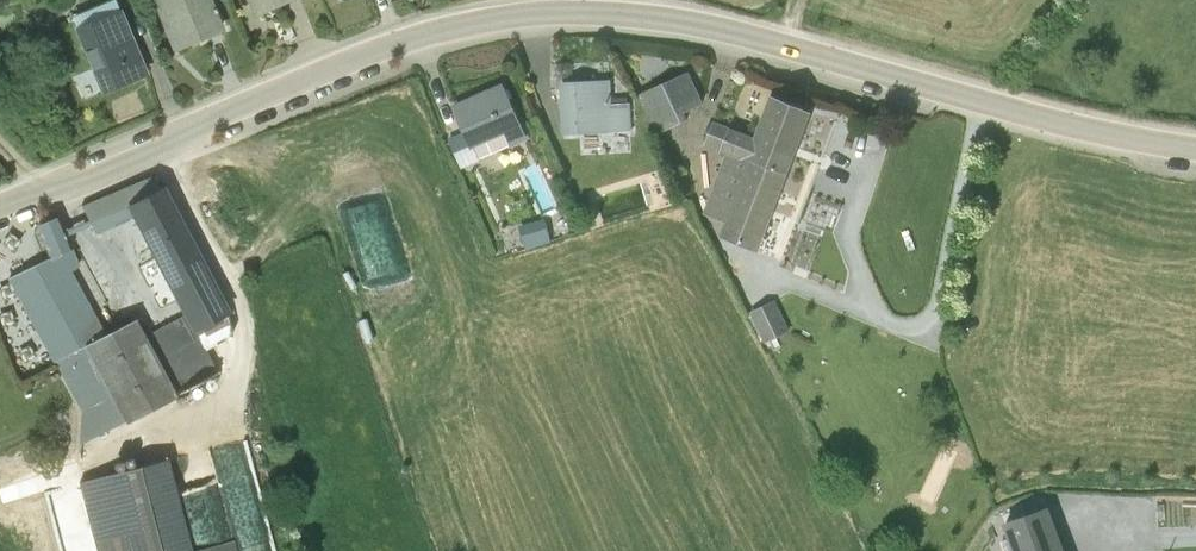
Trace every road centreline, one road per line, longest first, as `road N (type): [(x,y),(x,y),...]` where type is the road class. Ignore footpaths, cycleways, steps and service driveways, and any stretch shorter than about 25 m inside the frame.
road 1 (tertiary): [(1195,151),(1048,121),(687,22),(542,12),(393,45),(0,208)]

